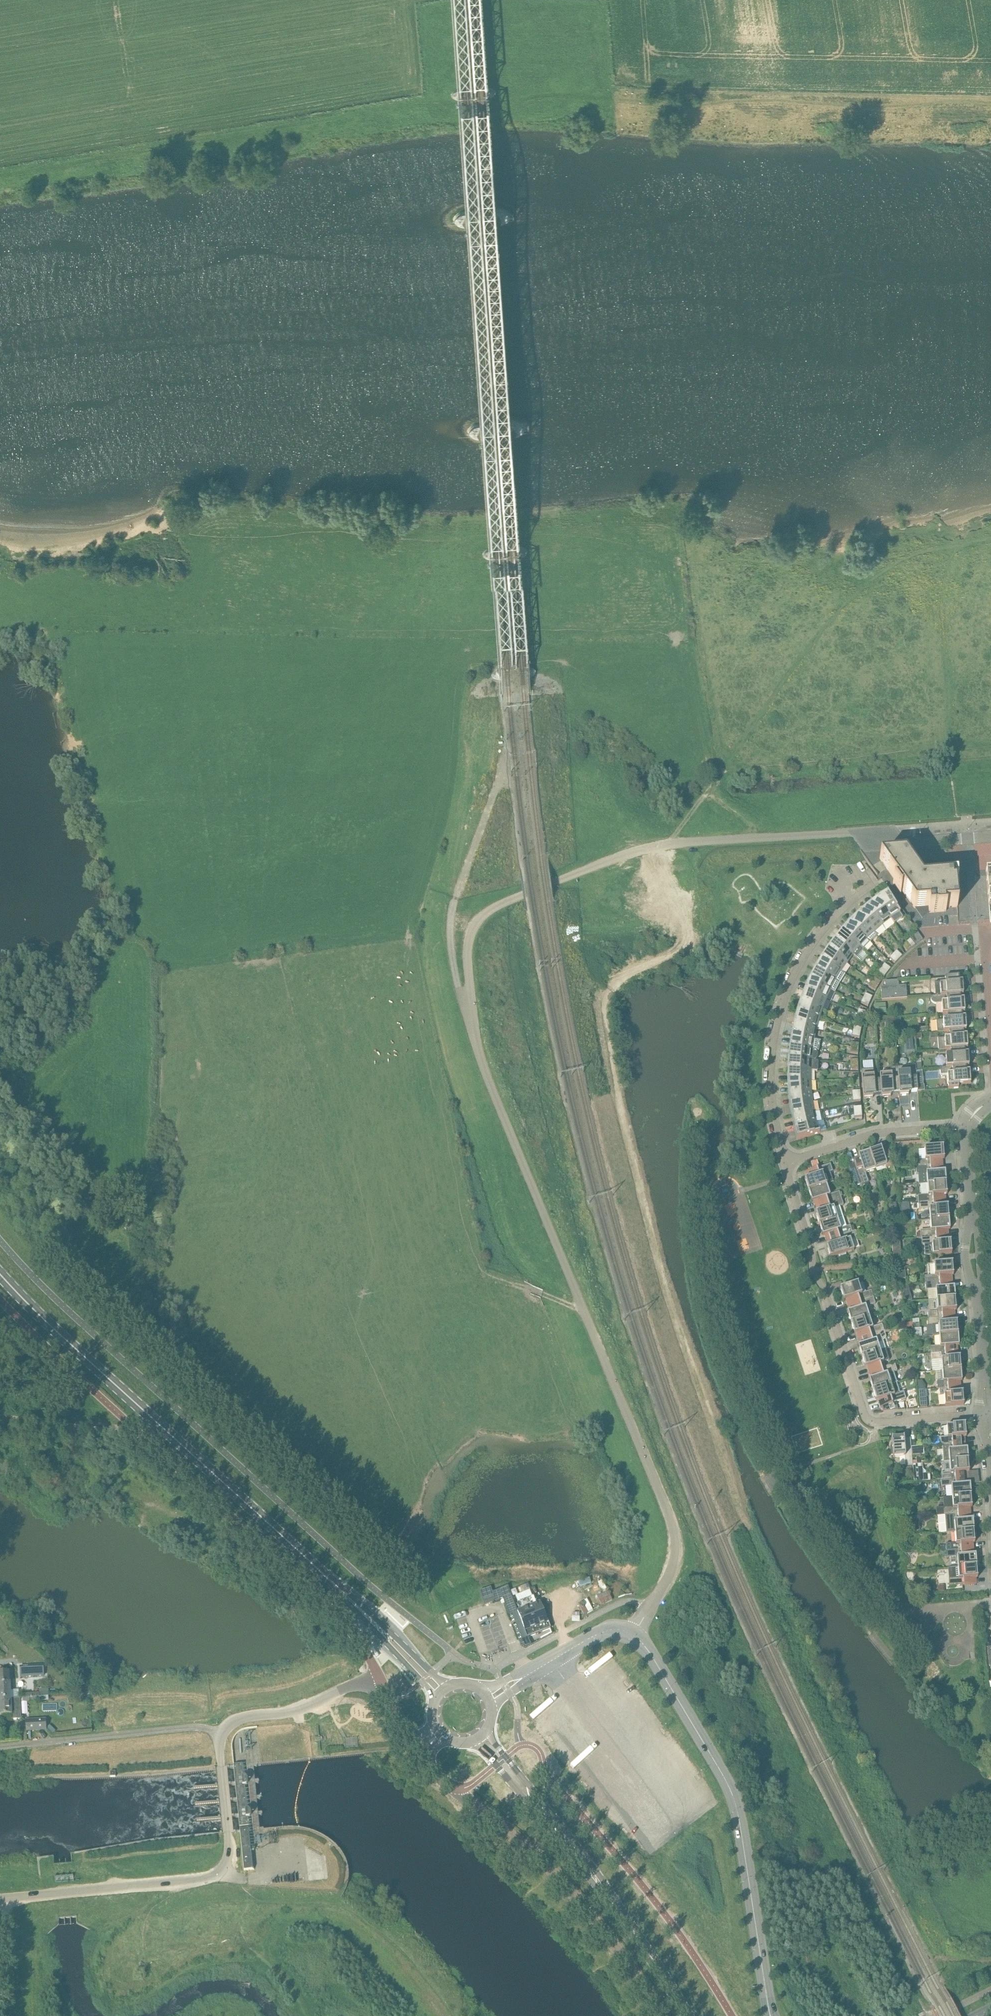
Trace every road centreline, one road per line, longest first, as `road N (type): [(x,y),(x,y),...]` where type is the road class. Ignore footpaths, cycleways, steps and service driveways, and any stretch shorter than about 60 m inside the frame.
road 1 (unclassified): [(634,1636),(675,1565),(675,1535),(472,1024),(475,927),(522,894),(554,884)]
road 2 (track): [(0,176),(439,107),(611,93)]
road 3 (secondary): [(379,1629),(0,1272)]
road 4 (unclassified): [(990,835),(867,844),(857,832),(669,844),(554,884)]
road 5 (residential): [(979,1414),(869,1420),(813,1273),(785,1163)]
road 6 (tertiary): [(634,1636),(734,1801),(765,1985)]
road 7 (unclassified): [(0,1899),(222,1873),(230,1860),(220,1734)]
road 8 (unclassified): [(380,1681),(333,1611),(130,1427)]
road 9 (unclassified): [(665,2015),(591,1906),(422,1762)]
road 10 (residential): [(785,1163),(770,1086),(782,1006),(822,930),(873,885)]
road 11 (secondary): [(624,1917),(487,1730)]
road 12 (secondary): [(474,1741),(624,1917)]
road 13 (unclassified): [(220,1734),(195,1726),(0,1747)]
road 14 (residential): [(785,1163),(881,1133),(966,1127)]
road 15 (unclassified): [(220,1734),(245,1717),(292,1712),(380,1681)]
road 16 (unclassified): [(0,1422),(130,1427)]
road 17 (tertiary): [(522,1678),(603,1632),(634,1636)]

